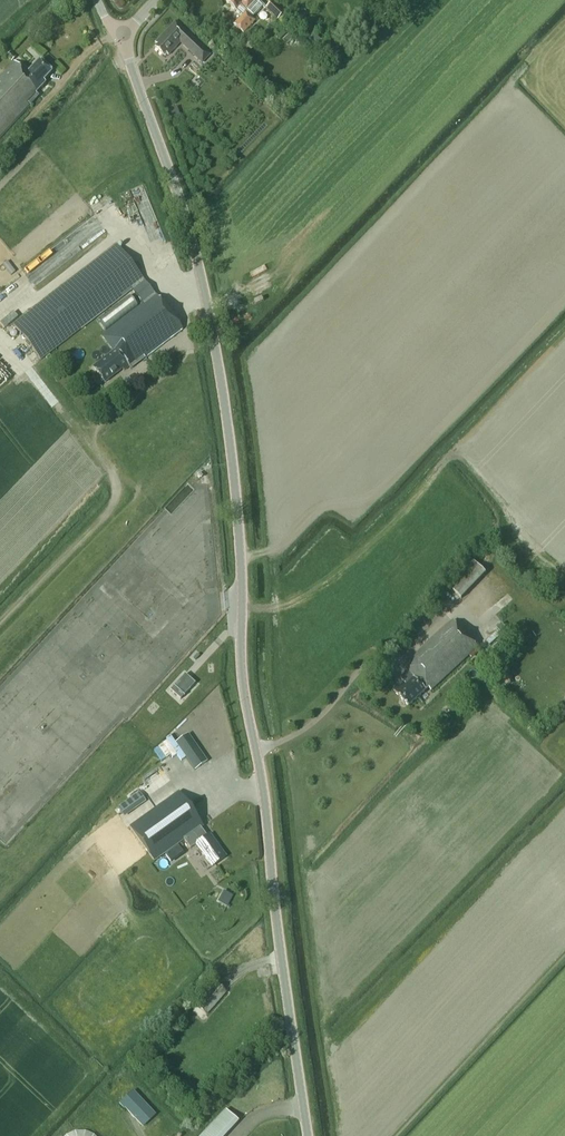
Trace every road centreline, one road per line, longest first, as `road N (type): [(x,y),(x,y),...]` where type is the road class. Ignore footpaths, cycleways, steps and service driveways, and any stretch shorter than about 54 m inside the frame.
road 1 (tertiary): [(308,1135),(242,668),(236,485),(217,347),(193,244),(120,38)]

